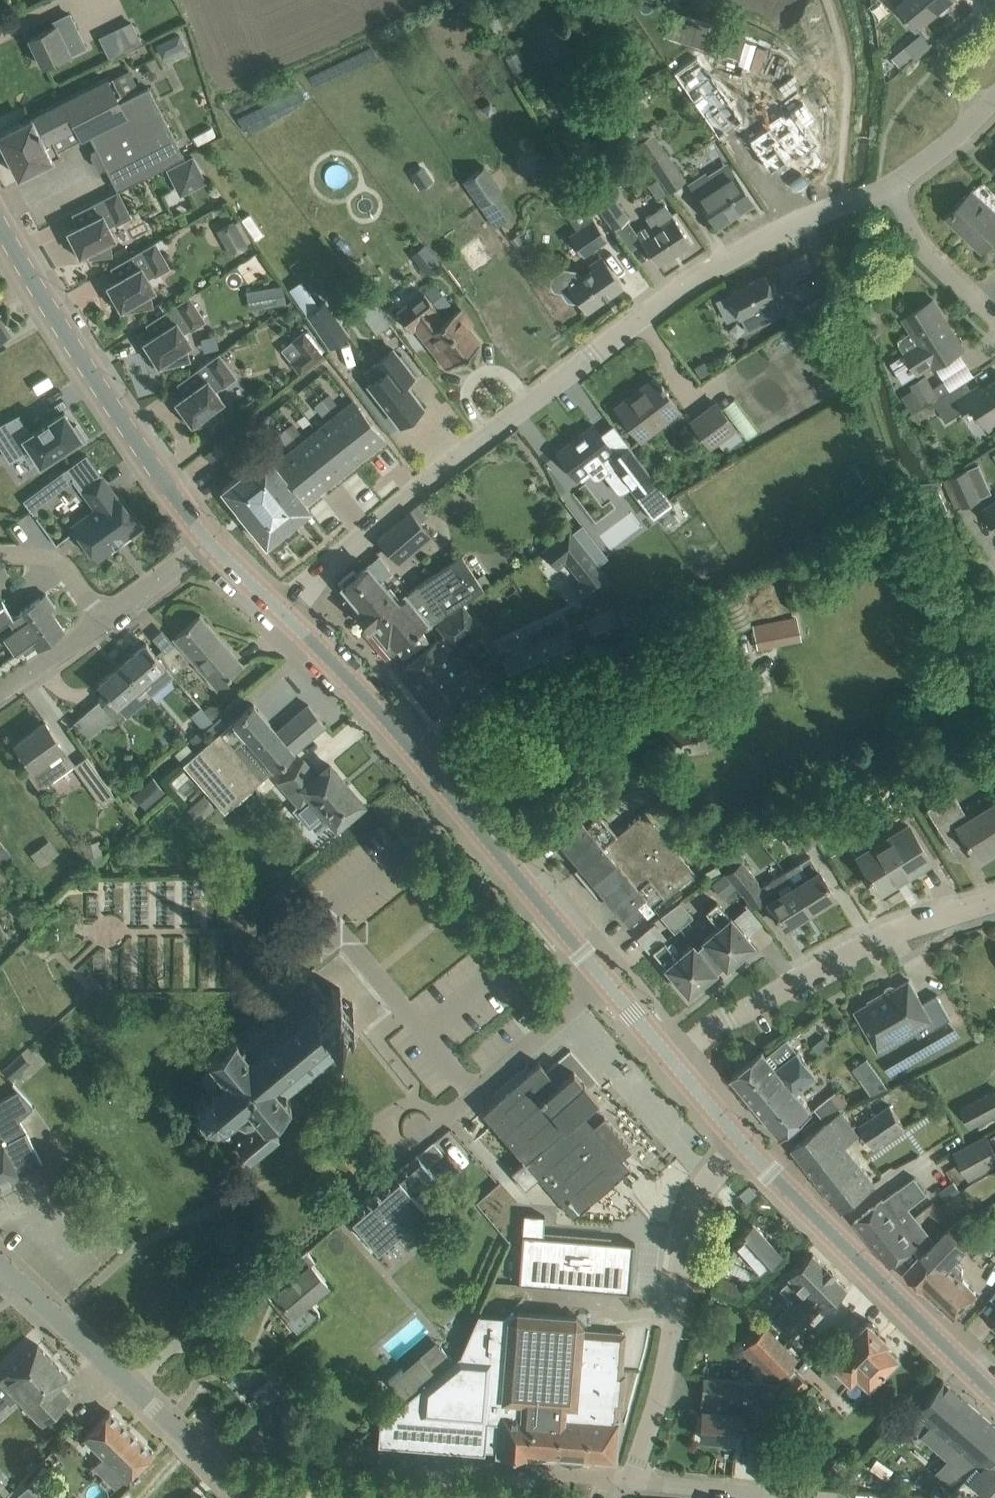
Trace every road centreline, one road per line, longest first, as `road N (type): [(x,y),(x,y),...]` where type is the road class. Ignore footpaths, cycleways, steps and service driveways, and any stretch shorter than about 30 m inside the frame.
road 1 (unclassified): [(279,610),(690,277),(895,185)]
road 2 (secondary): [(603,979),(279,610)]
road 3 (secondary): [(210,536),(84,363),(0,228)]
road 4 (residential): [(672,1064),(731,1017),(822,962),(994,900)]
road 5 (unclassified): [(624,1480),(661,1386),(690,1216),(742,1142)]
road 6 (secondary): [(994,1394),(742,1142)]
road 7 (residential): [(603,979),(443,1118)]
road 8 (residential): [(131,1386),(288,1251)]
road 9 (residential): [(624,1480),(811,1497)]
road 10 (residential): [(994,318),(921,243),(895,185)]
road 11 (residential): [(249,1497),(131,1386)]
road 12 (residential): [(131,1386),(13,1278)]
road 13 (residential): [(982,118),(943,54),(994,3)]
road 14 (residential): [(98,619),(210,536)]
road 15 (residential): [(98,619),(62,562),(0,555)]
road 16 (residential): [(0,688),(98,619)]

